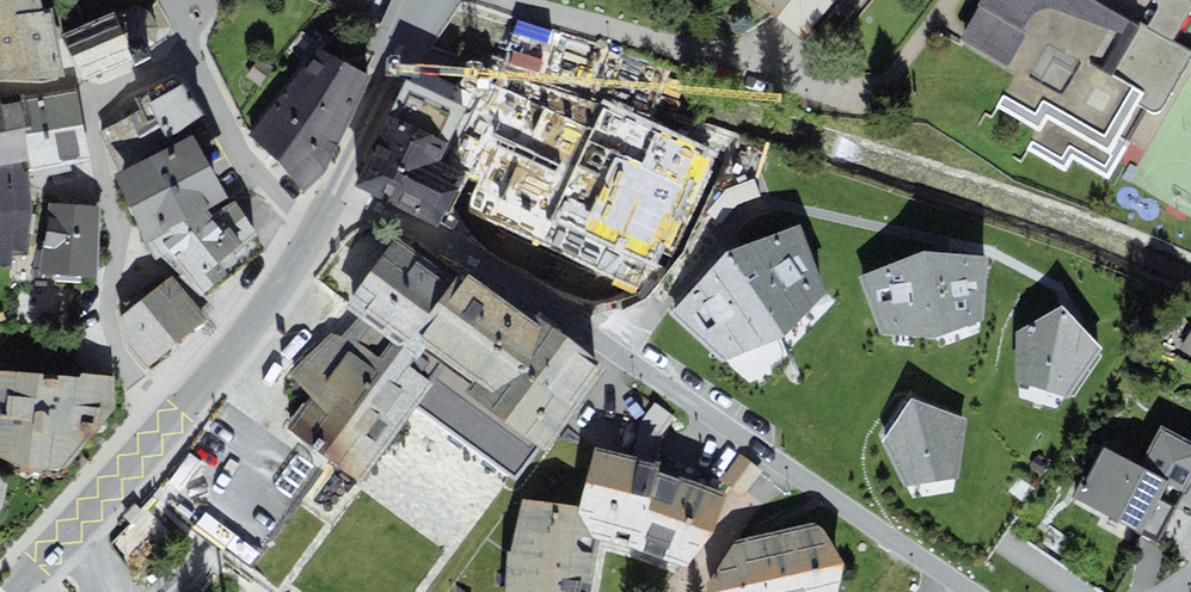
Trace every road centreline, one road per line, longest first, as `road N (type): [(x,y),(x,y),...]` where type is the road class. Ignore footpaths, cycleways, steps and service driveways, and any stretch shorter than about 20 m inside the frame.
road 1 (residential): [(338,191),(517,284),(785,466)]
road 2 (tertiary): [(68,533),(218,367),(316,228)]
road 3 (residential): [(785,466),(972,591)]
road 4 (residential): [(316,228),(238,149),(189,57)]
road 5 (tertiary): [(338,191),(426,0)]
road 6 (residential): [(189,57),(98,96),(65,85),(0,90)]
road 7 (residential): [(785,466),(681,591)]

